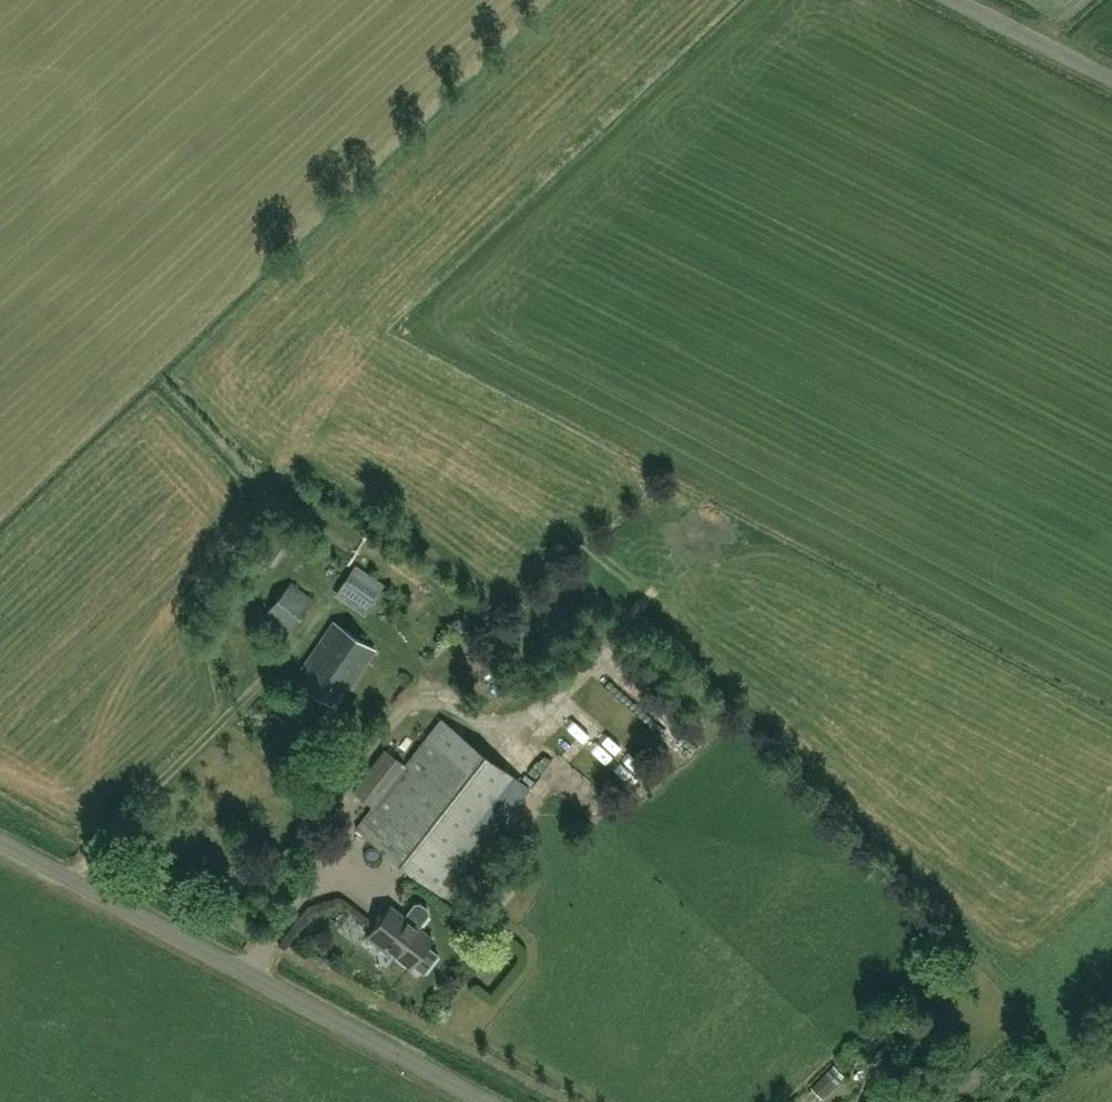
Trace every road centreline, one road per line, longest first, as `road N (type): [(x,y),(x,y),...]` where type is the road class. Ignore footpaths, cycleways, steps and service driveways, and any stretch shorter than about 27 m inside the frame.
road 1 (unclassified): [(483,1101),(0,843)]
road 2 (track): [(70,881),(303,641),(325,605)]
road 3 (unclassified): [(1111,82),(949,0)]

